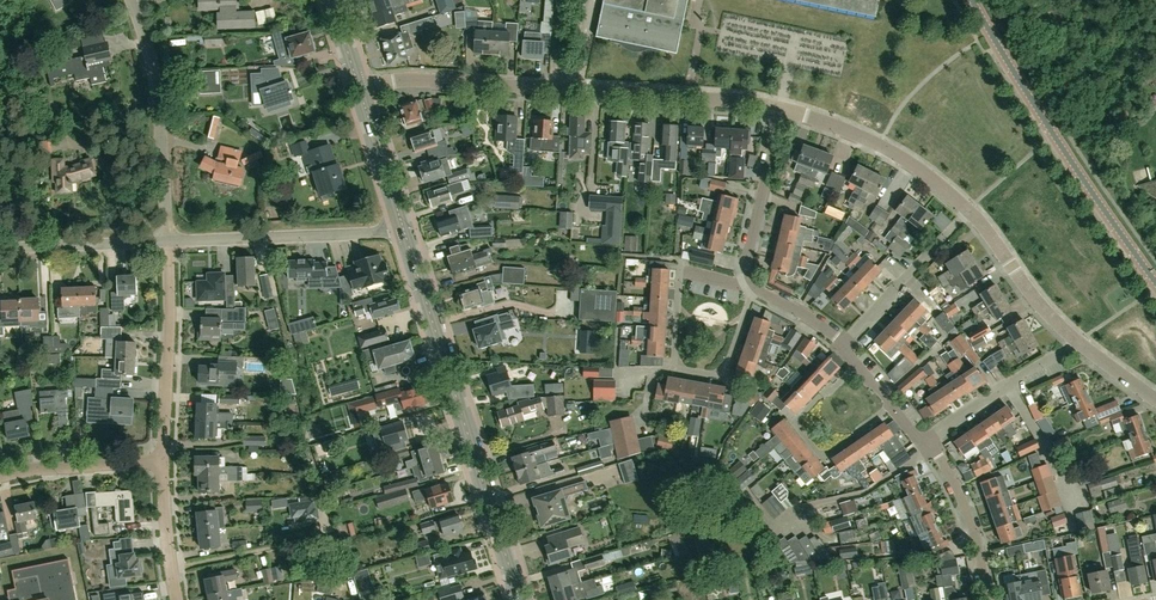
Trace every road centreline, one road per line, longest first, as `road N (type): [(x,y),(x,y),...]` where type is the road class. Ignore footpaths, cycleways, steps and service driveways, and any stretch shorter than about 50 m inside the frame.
road 1 (residential): [(782,109),(413,80),(359,88)]
road 2 (secondary): [(520,599),(403,228)]
road 3 (unclassified): [(1155,283),(972,0)]
road 4 (residential): [(754,284),(683,271),(675,349),(681,367),(720,373),(745,314)]
road 5 (residential): [(167,242),(155,83),(131,0)]
road 6 (residential): [(167,242),(403,228)]
road 7 (track): [(352,599),(329,536),(170,568)]
road 8 (residential): [(163,461),(167,242)]
road 9 (residential): [(969,210),(892,152),(782,109)]
road 10 (residential): [(842,345),(969,210)]
road 11 (residential): [(925,442),(1075,342)]
road 12 (residential): [(754,284),(748,253),(782,109)]
road 13 (residential): [(990,599),(966,508),(925,442)]
road 14 (residential): [(1075,342),(969,210)]
road 15 (residential): [(0,249),(167,242)]
road 16 (residential): [(0,476),(163,461)]
road 17 (secondary): [(403,228),(359,88)]
road 18 (residential): [(176,599),(163,461)]
road 19 (residential): [(925,442),(842,345)]

